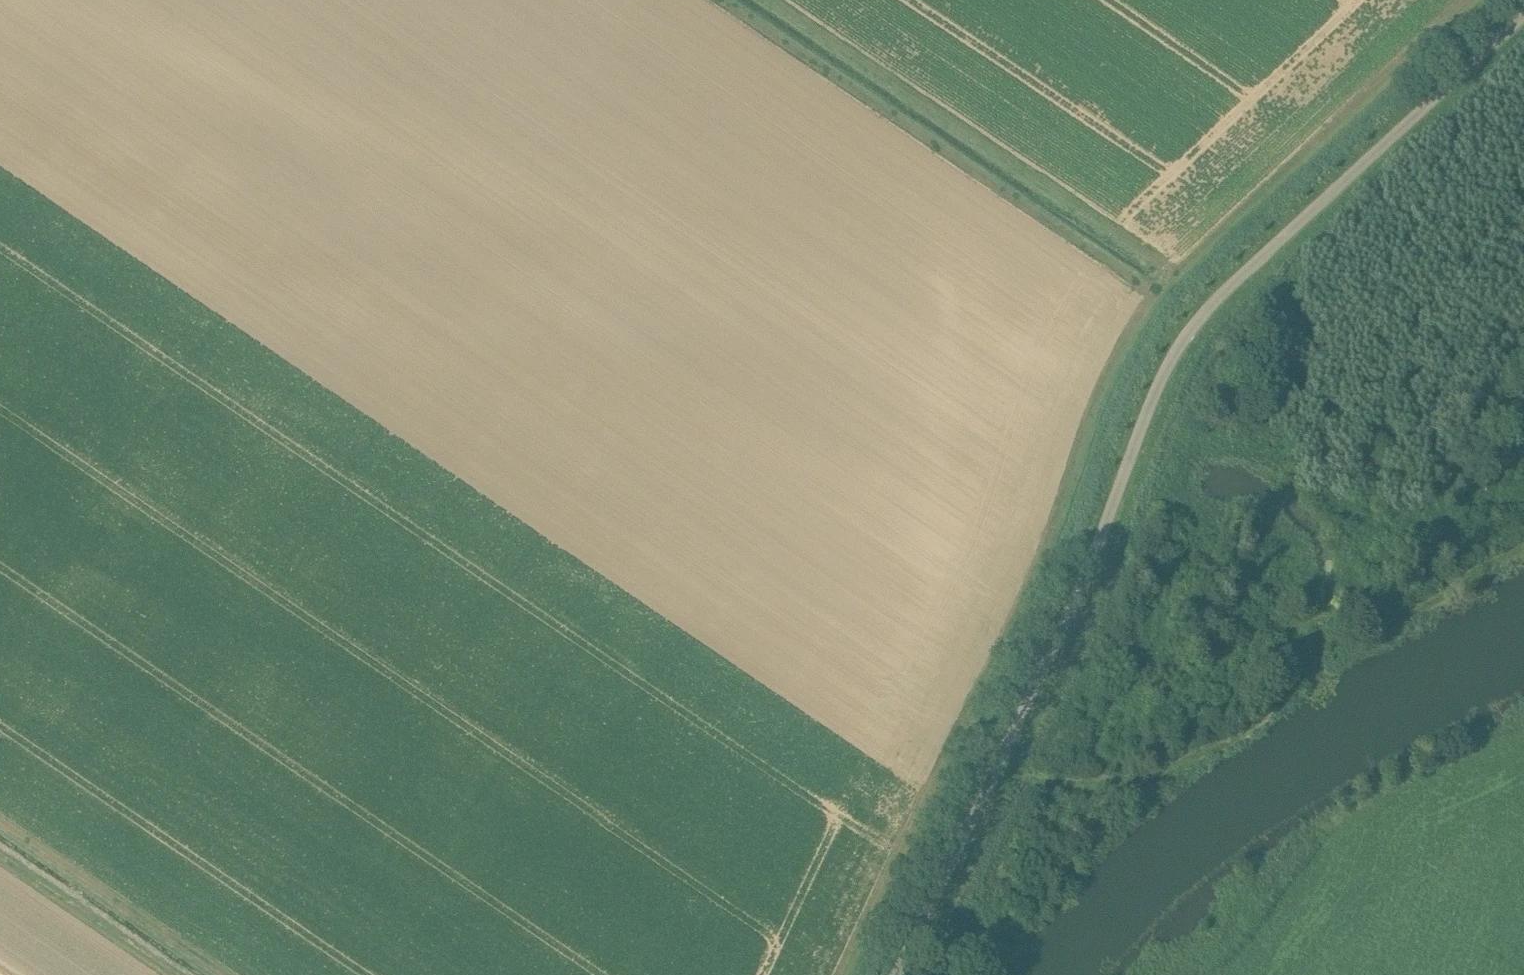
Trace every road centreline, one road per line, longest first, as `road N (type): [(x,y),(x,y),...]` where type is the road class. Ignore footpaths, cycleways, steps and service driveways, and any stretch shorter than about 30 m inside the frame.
road 1 (unclassified): [(884,974),(954,861),(1145,415),(1195,333),(1248,267),(1523,13)]

